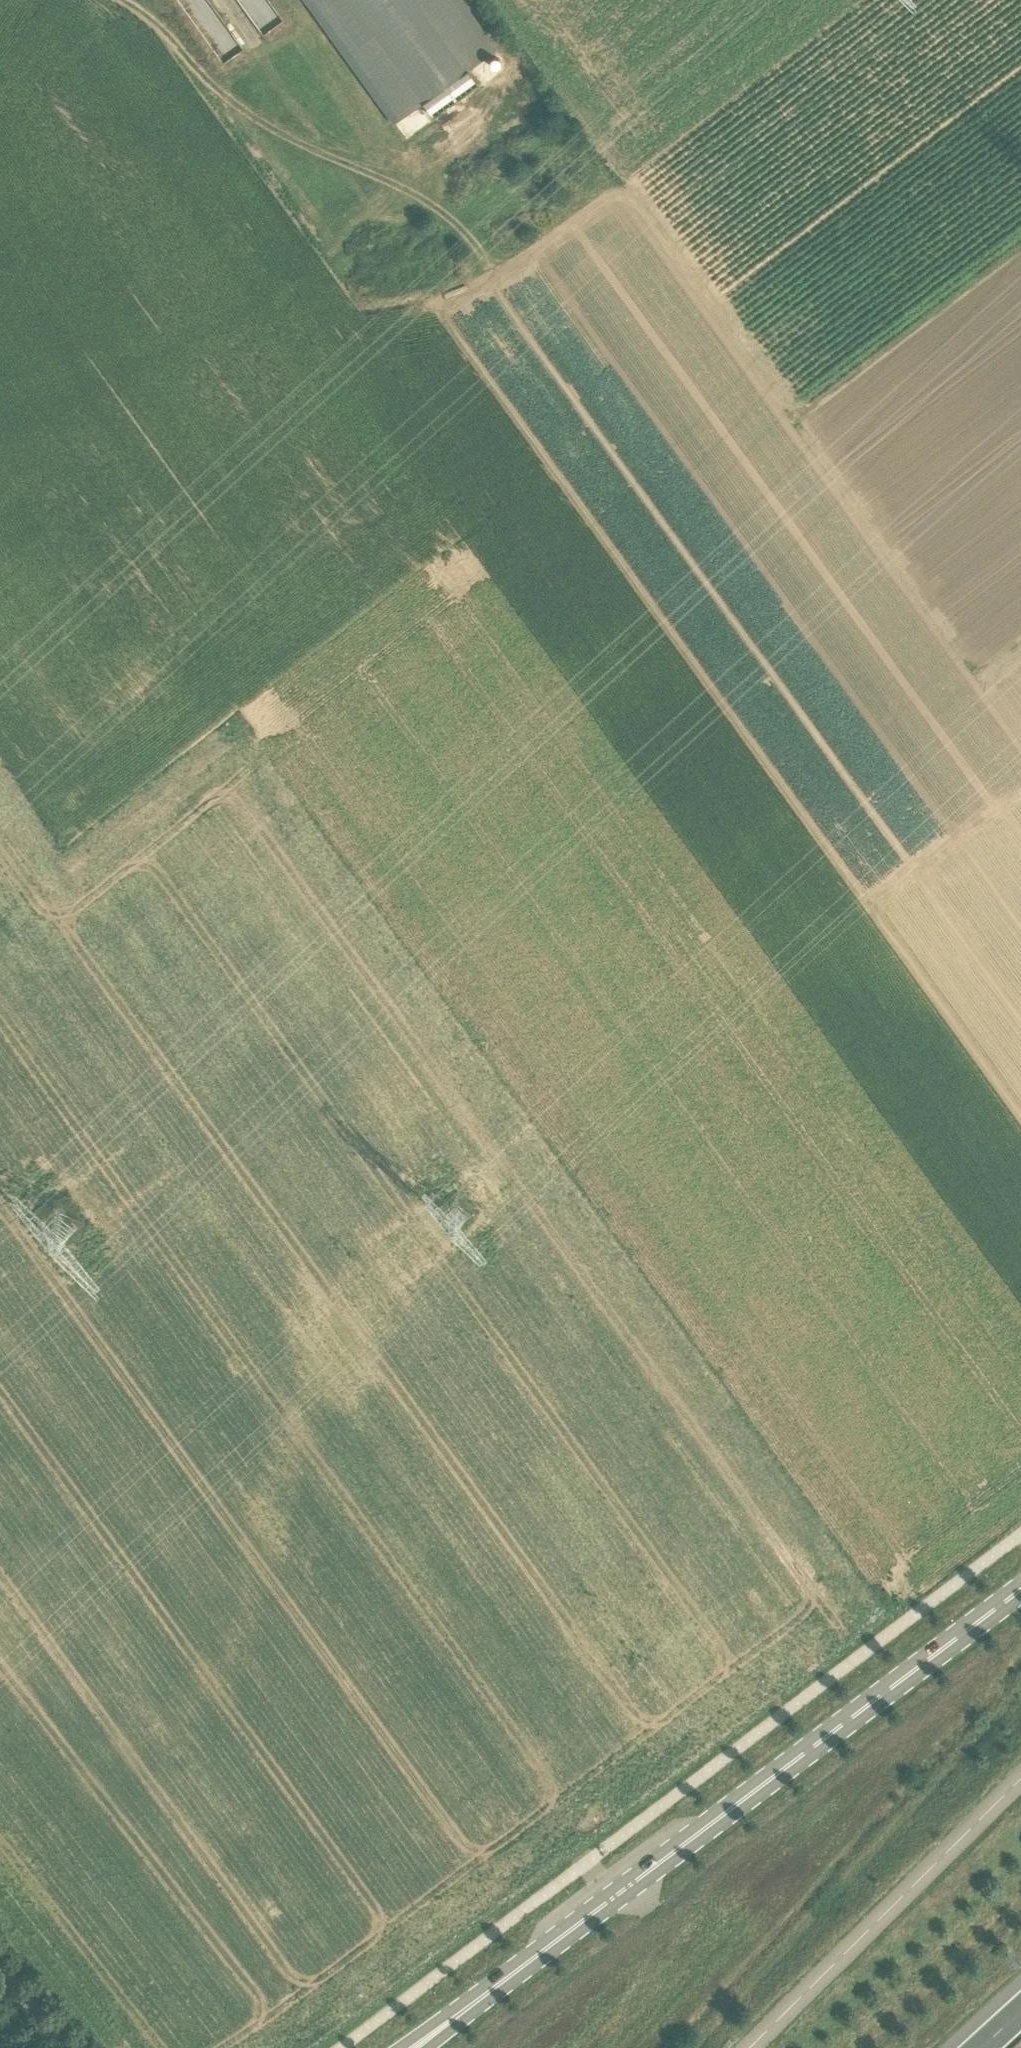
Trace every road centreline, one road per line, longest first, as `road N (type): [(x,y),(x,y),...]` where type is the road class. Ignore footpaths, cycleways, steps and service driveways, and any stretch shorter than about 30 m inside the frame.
road 1 (secondary): [(478,2000),(1020,1594)]
road 2 (unclassified): [(1020,1789),(763,2047)]

